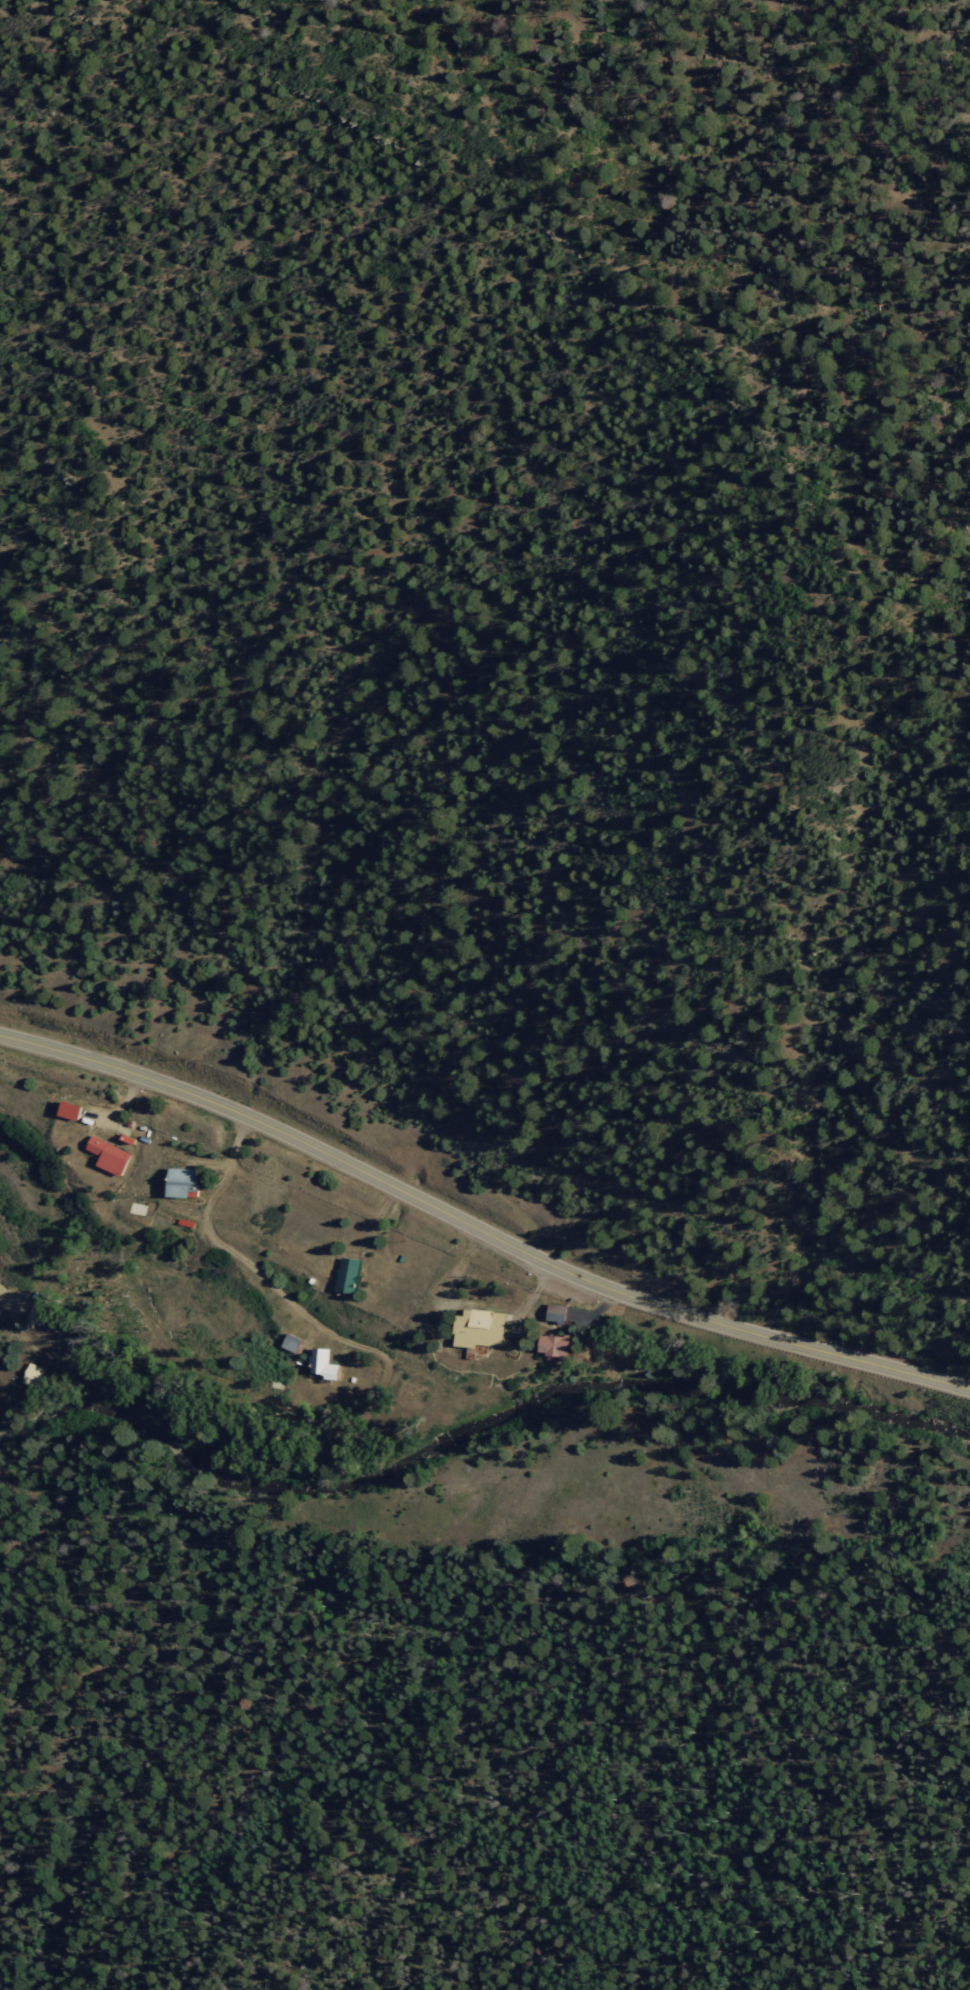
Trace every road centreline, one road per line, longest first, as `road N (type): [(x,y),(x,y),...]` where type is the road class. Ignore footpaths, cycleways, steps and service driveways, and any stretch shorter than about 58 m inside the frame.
road 1 (primary): [(969,1390),(616,1290),(195,1094),(0,1035)]

